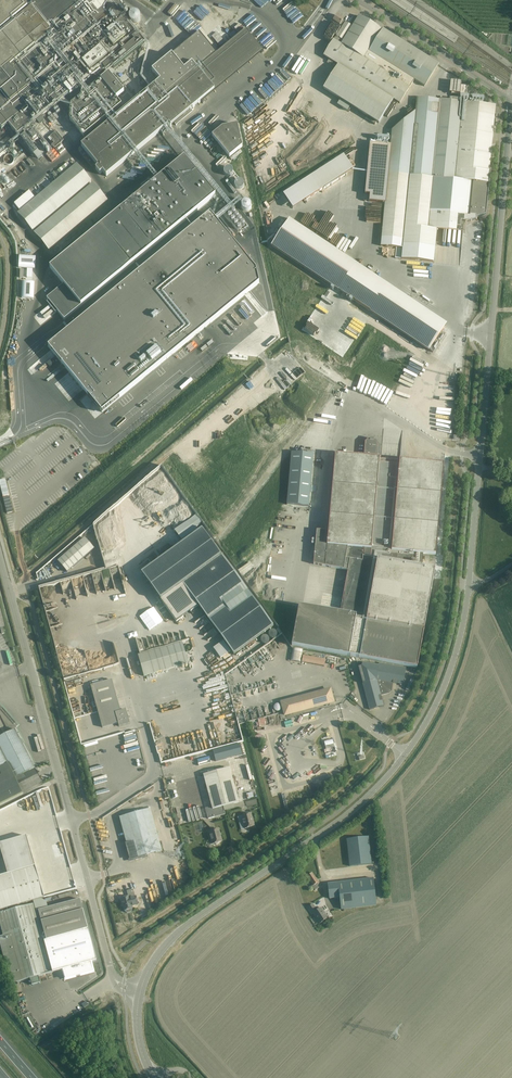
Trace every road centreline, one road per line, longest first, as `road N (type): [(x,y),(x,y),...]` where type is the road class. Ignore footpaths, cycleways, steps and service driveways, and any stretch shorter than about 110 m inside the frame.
road 1 (unclassified): [(140,993),(169,942),(348,814),(405,754),(442,693),(469,583)]
road 2 (unclassified): [(469,583),(511,100)]
road 3 (unclassified): [(72,820),(0,553)]
road 4 (unclassified): [(140,993),(114,982),(72,820)]
road 5 (unclassified): [(359,0),(511,100)]
road 6 (unclassified): [(72,820),(100,812),(151,777),(144,729)]

